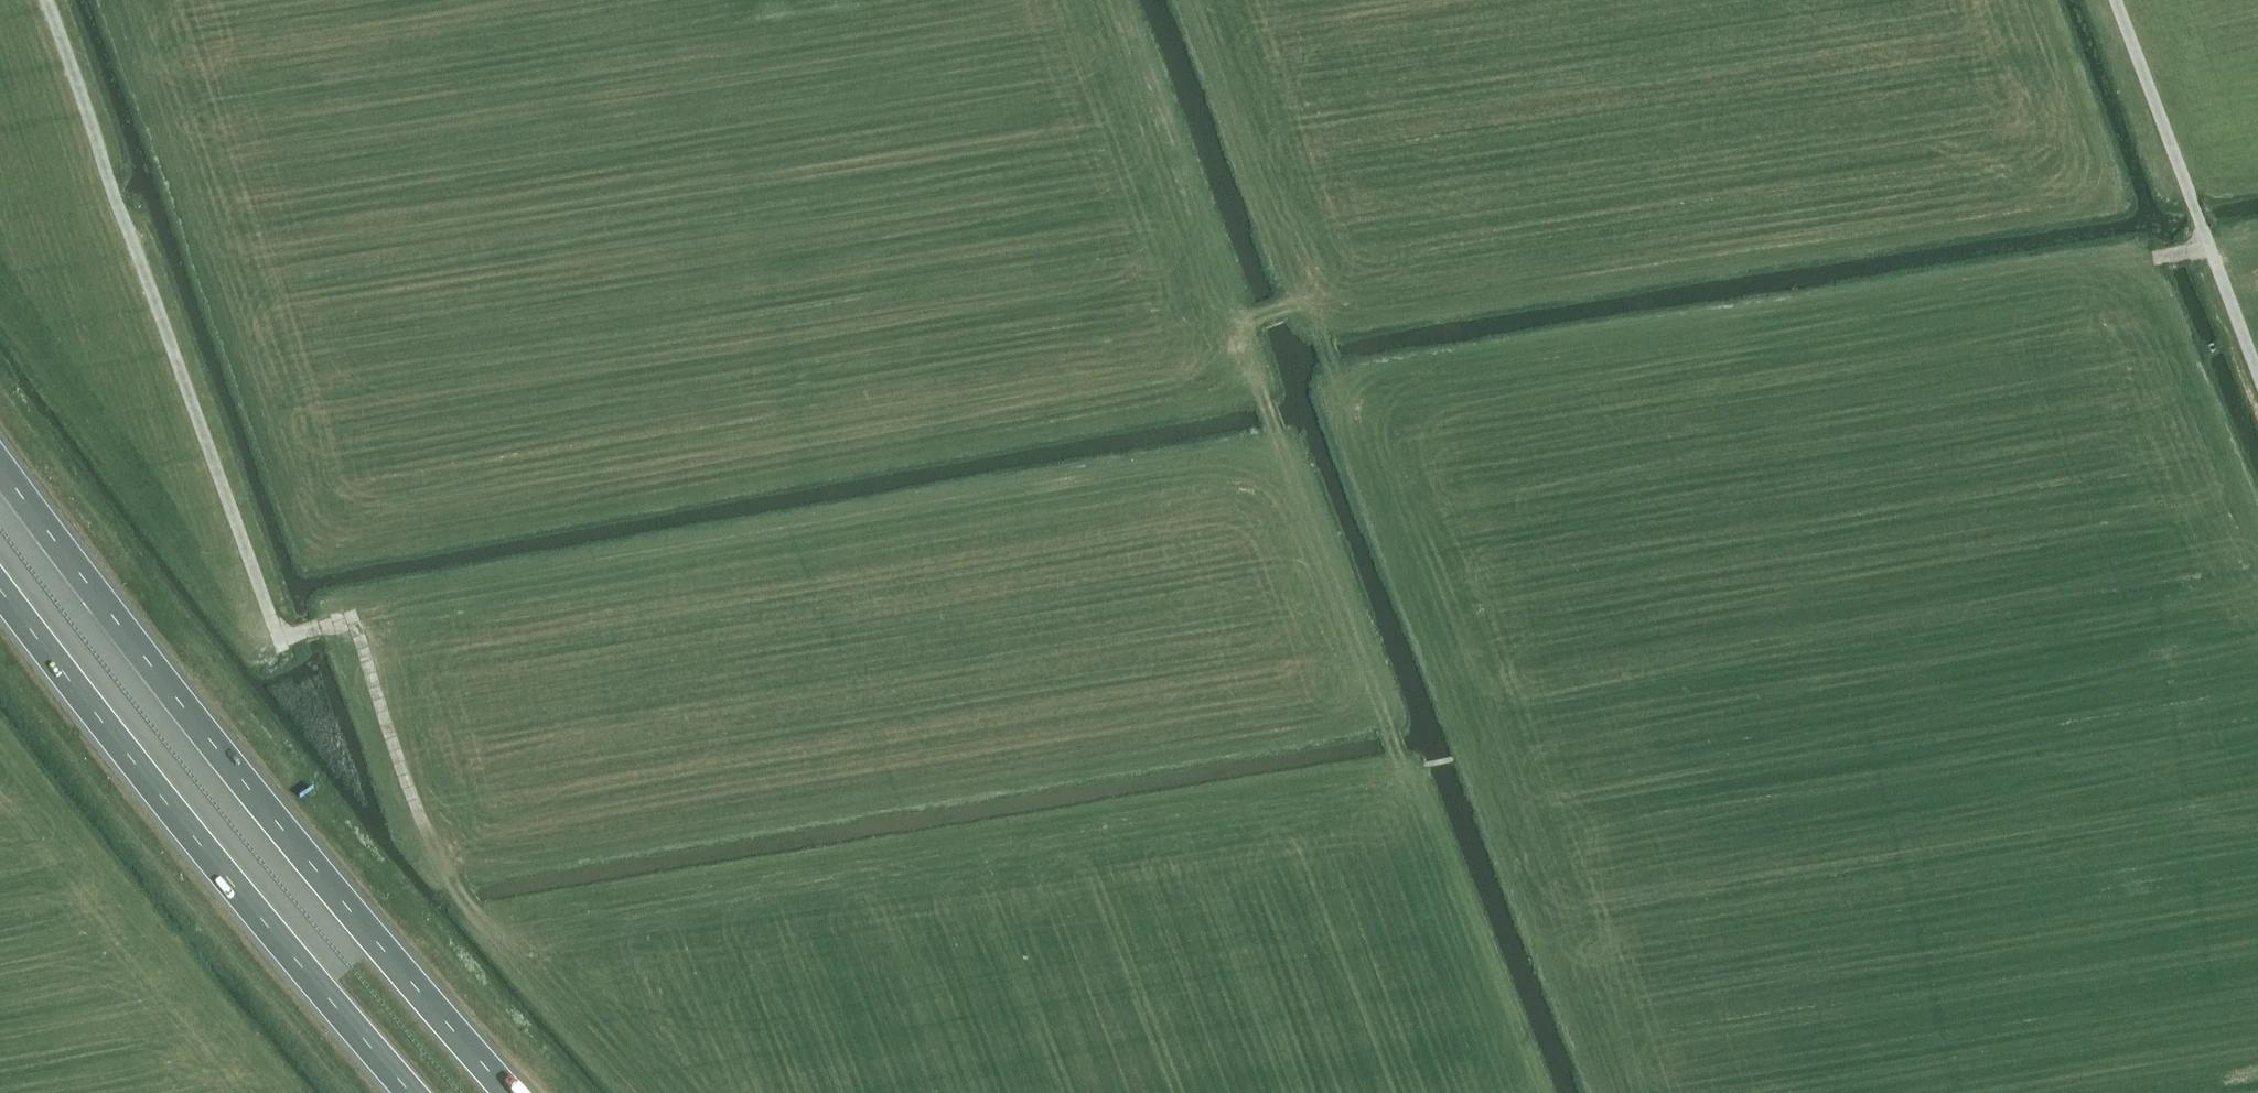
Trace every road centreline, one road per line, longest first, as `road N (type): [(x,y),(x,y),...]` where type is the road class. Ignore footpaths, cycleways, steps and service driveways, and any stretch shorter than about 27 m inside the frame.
road 1 (track): [(46,0),(281,642),(353,619),(422,820)]
road 2 (trunk): [(507,1092),(214,748),(0,468)]
road 3 (trunk): [(0,593),(409,1092)]
road 4 (track): [(2114,0),(2257,377)]

